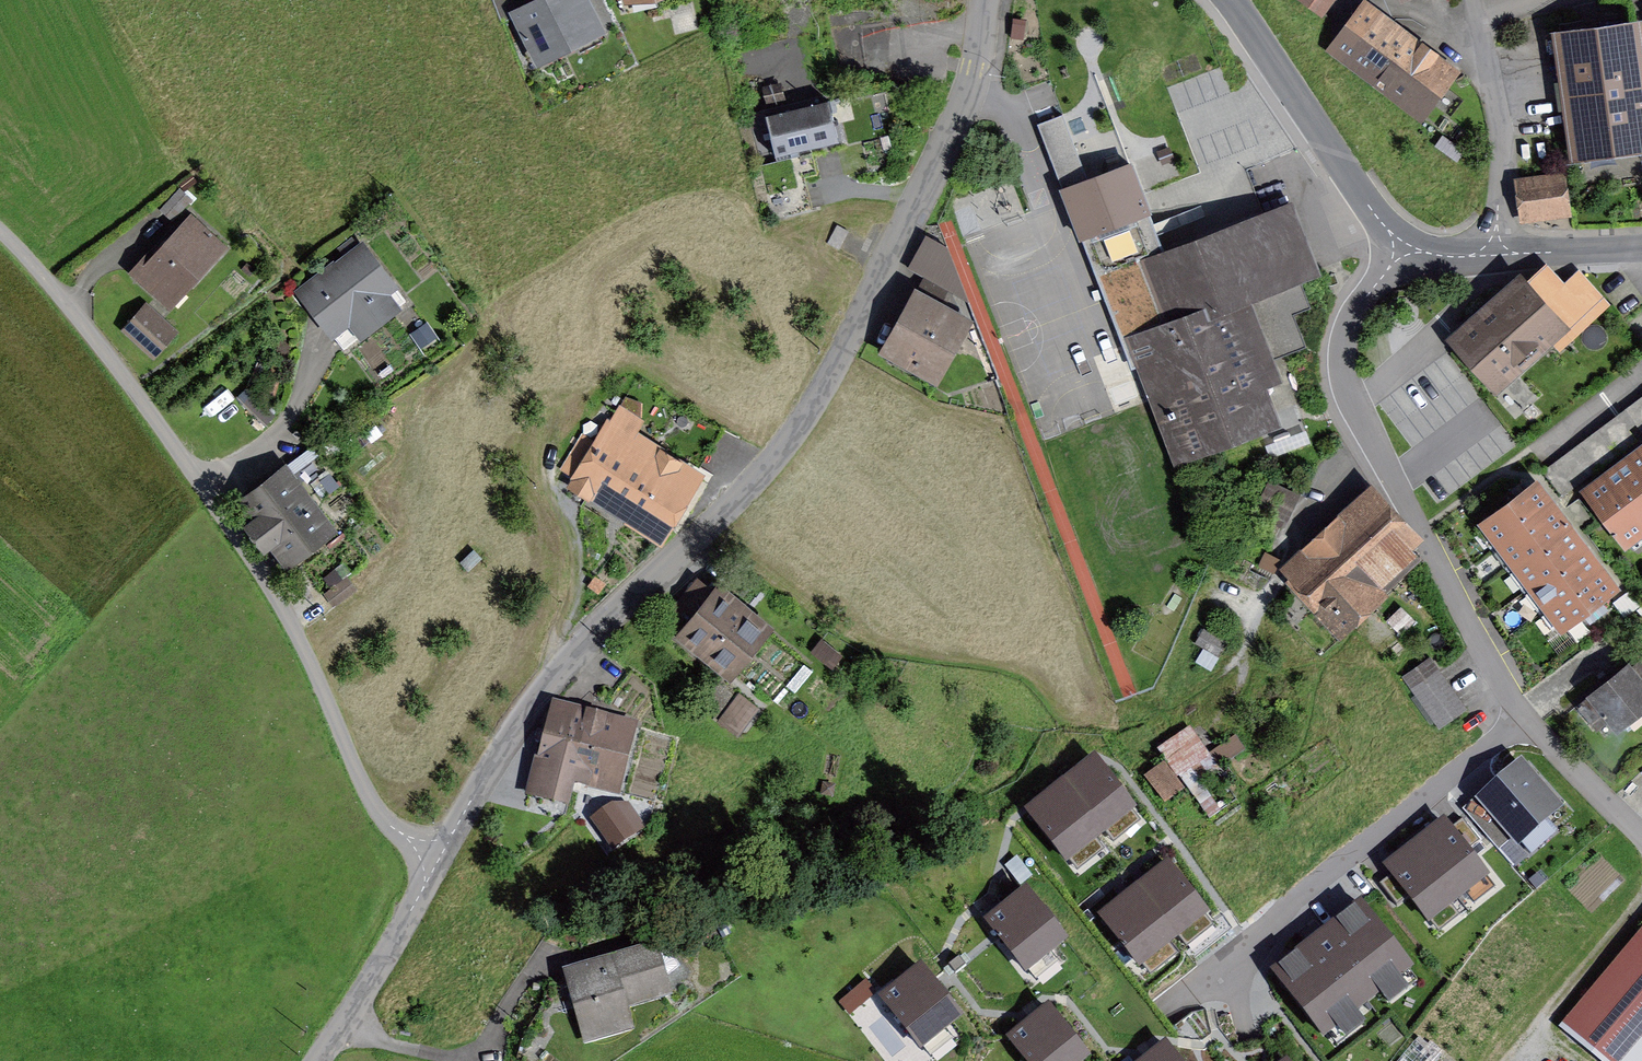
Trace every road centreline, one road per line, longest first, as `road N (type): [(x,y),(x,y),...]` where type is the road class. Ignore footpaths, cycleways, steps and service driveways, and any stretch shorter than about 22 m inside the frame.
road 1 (residential): [(435,874),(549,676),(784,451),(838,358),(973,70),(984,0)]
road 2 (residential): [(1525,721),(1351,395),(1349,336),(1401,251)]
road 3 (residential): [(198,493),(294,648),(377,819),(435,874)]
road 4 (residential): [(1525,721),(1175,1003)]
road 5 (residential): [(0,235),(65,304),(198,493)]
road 6 (tertiary): [(1230,0),(1357,200),(1401,251)]
road 7 (track): [(547,445),(577,583),(549,676)]
road 8 (residential): [(1472,22),(1504,141),(1496,255)]
road 9 (residential): [(315,1060),(435,874)]
road 10 (residential): [(1500,1060),(1641,904)]
road 11 (residential): [(318,344),(302,393),(265,446),(198,493)]
road 12 (residential): [(1641,843),(1525,721)]
road 13 (tertiary): [(1496,255),(1641,252)]

